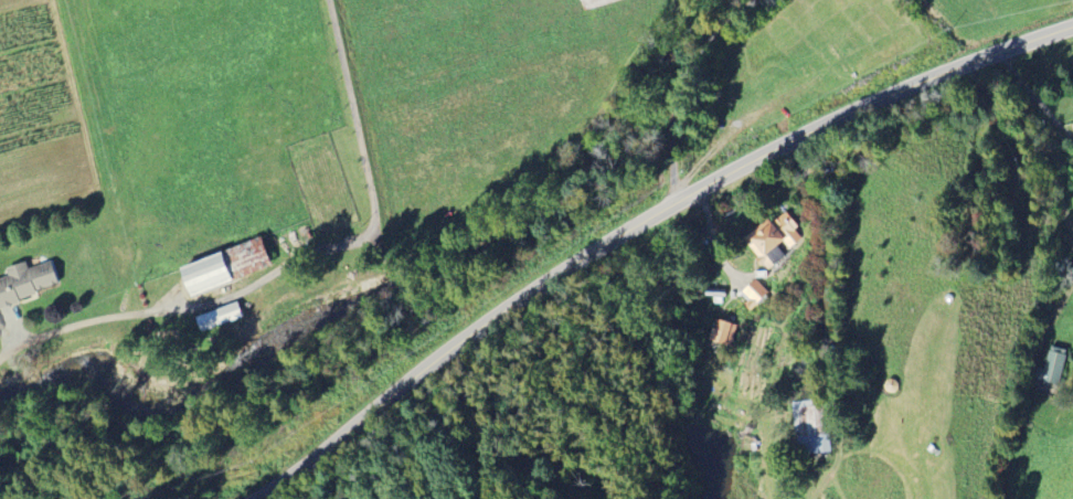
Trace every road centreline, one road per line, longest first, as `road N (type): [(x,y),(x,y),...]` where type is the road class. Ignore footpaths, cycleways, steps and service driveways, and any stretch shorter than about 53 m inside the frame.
road 1 (tertiary): [(1072,24),(812,129),(682,199),(472,330),(258,498)]
road 2 (residential): [(0,363),(96,322),(236,300),(309,254),(376,236)]
road 3 (residential): [(682,199),(674,110),(699,63),(761,0)]

